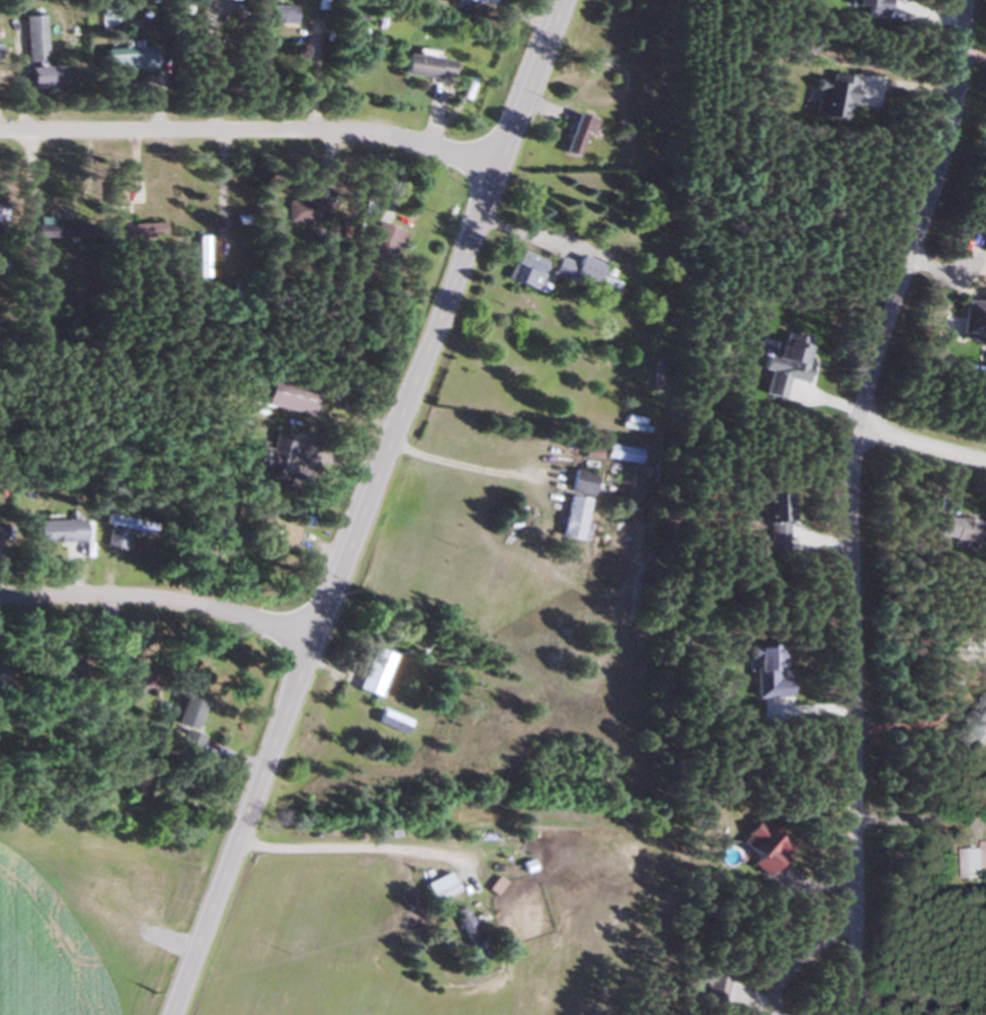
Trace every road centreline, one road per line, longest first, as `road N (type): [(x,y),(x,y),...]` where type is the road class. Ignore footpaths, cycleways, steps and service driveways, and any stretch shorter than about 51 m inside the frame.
road 1 (secondary): [(562,0),(168,1014)]
road 2 (residential): [(852,926),(849,466),(860,400),(950,115),(960,0)]
road 3 (residential): [(496,168),(356,132),(0,132)]
road 4 (residential): [(310,646),(200,607),(122,596),(0,597)]
road 5 (residential): [(844,1014),(852,926),(824,939),(776,984),(776,1014)]
road 6 (residential): [(985,463),(854,428)]

